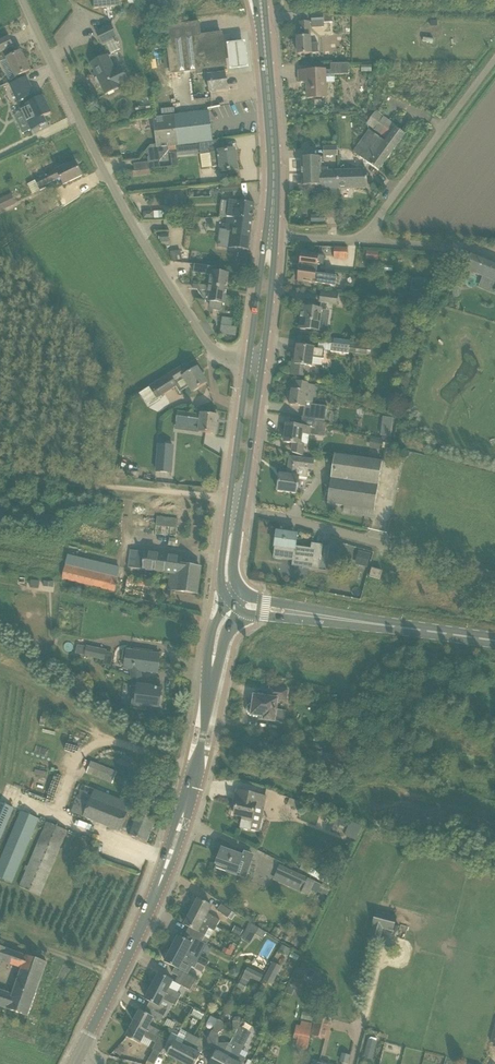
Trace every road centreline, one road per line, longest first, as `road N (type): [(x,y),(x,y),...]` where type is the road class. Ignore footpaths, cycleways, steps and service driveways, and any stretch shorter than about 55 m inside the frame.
road 1 (tertiary): [(77,1058),(161,882),(196,769),(215,645),(237,600)]
road 2 (unclassified): [(256,361),(215,353),(198,329),(105,172),(22,0)]
road 3 (unclassified): [(494,575),(236,504)]
road 4 (secondary): [(494,637),(237,600)]
road 5 (secondary): [(270,235),(274,161),(260,0)]
road 6 (unclassified): [(360,241),(494,59)]
road 7 (track): [(224,498),(0,478)]
road 8 (track): [(347,791),(200,750)]
road 9 (secondary): [(236,504),(256,361)]
road 10 (secondary): [(256,361),(270,235)]

